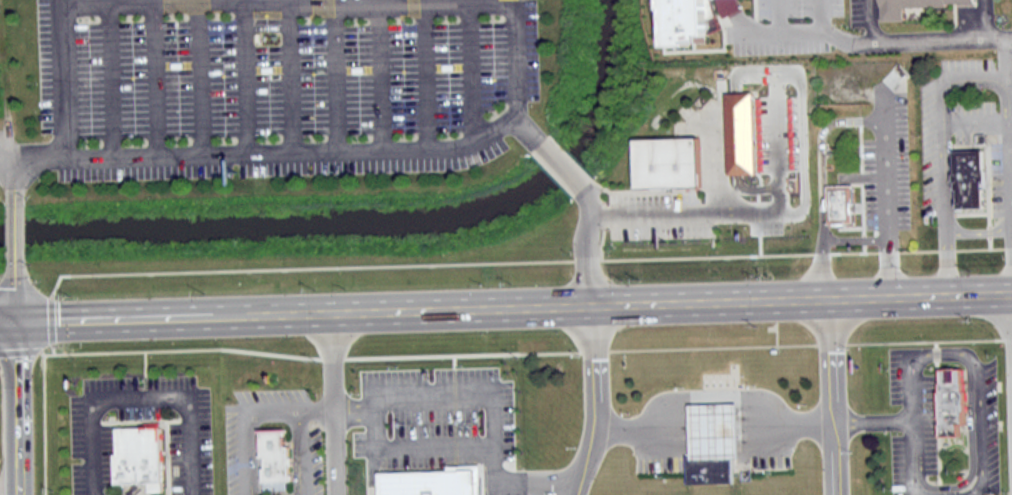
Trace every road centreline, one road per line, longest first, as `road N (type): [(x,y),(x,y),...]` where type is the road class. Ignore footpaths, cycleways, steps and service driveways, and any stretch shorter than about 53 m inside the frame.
road 1 (primary): [(331,312),(832,298)]
road 2 (primary): [(16,321),(331,312)]
road 3 (primary): [(832,298),(1011,292)]
road 4 (secondary): [(18,494),(16,321)]

